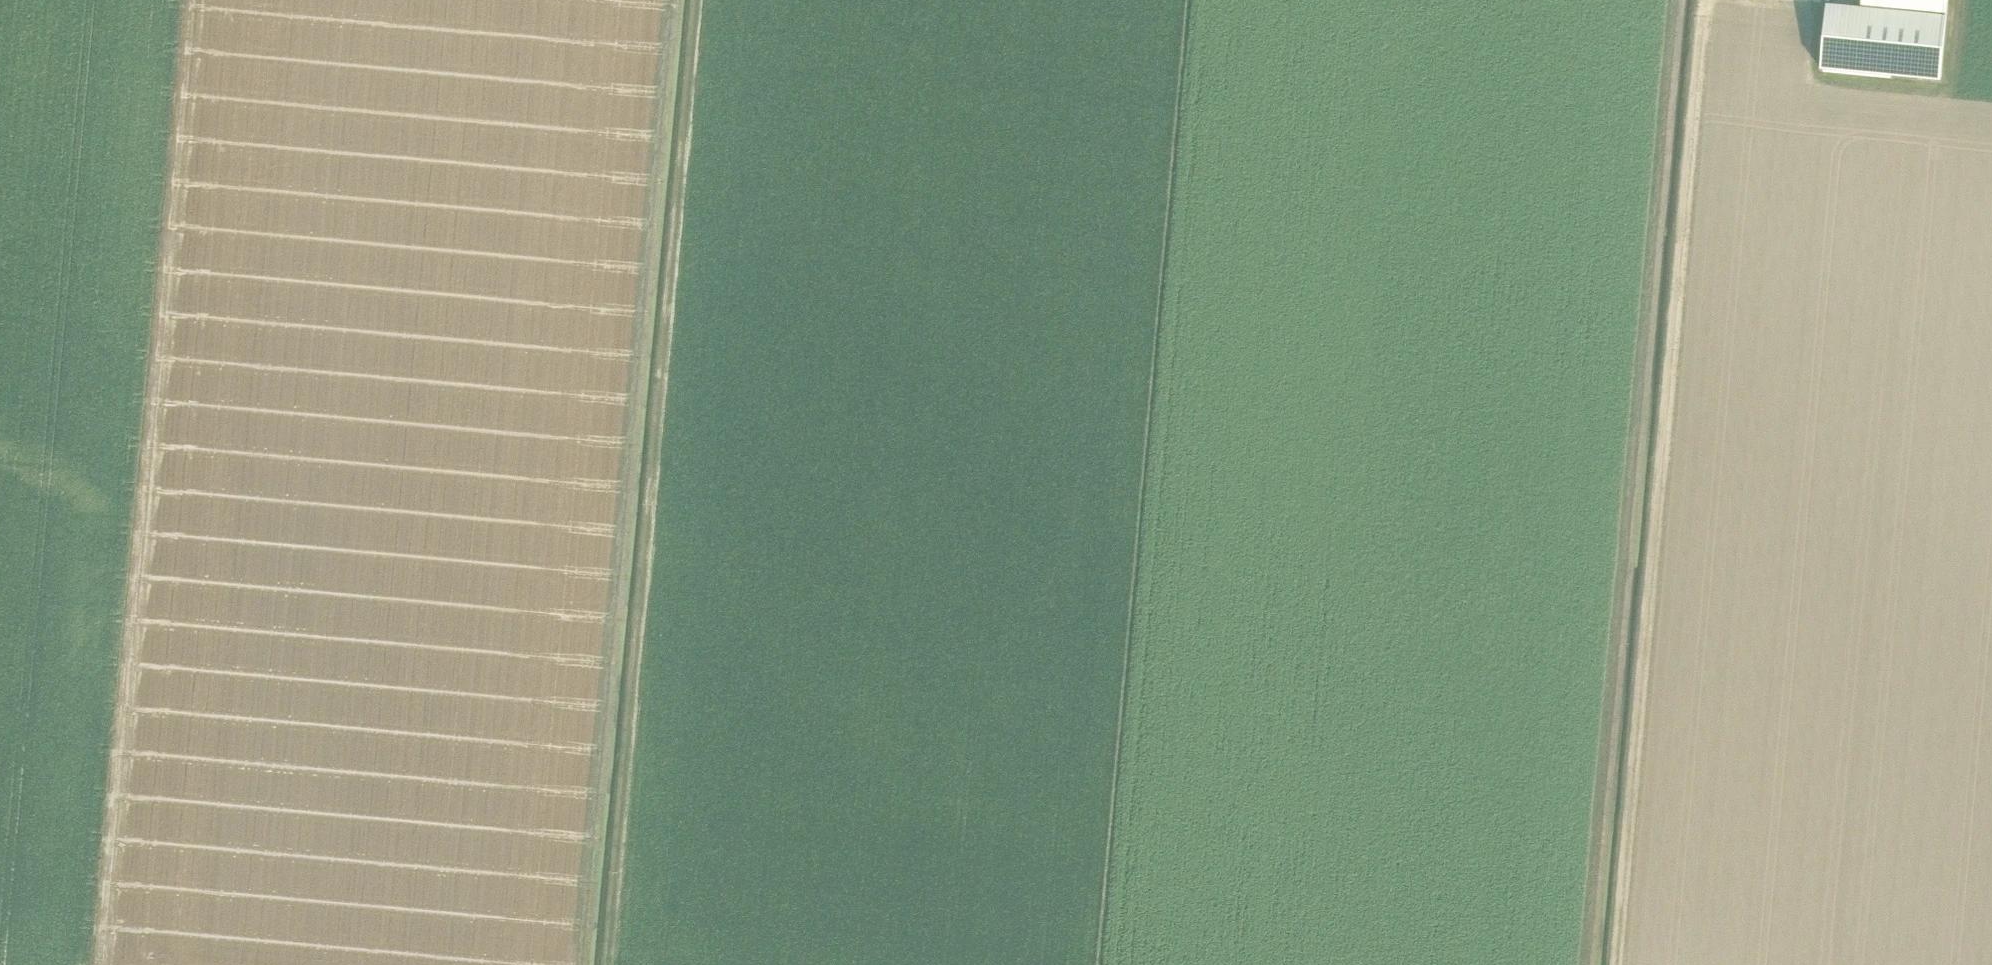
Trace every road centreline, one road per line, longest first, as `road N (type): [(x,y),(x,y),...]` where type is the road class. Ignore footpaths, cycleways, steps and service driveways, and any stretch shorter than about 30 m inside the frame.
road 1 (track): [(611,964),(699,0)]
road 2 (track): [(1617,964),(1705,0)]

